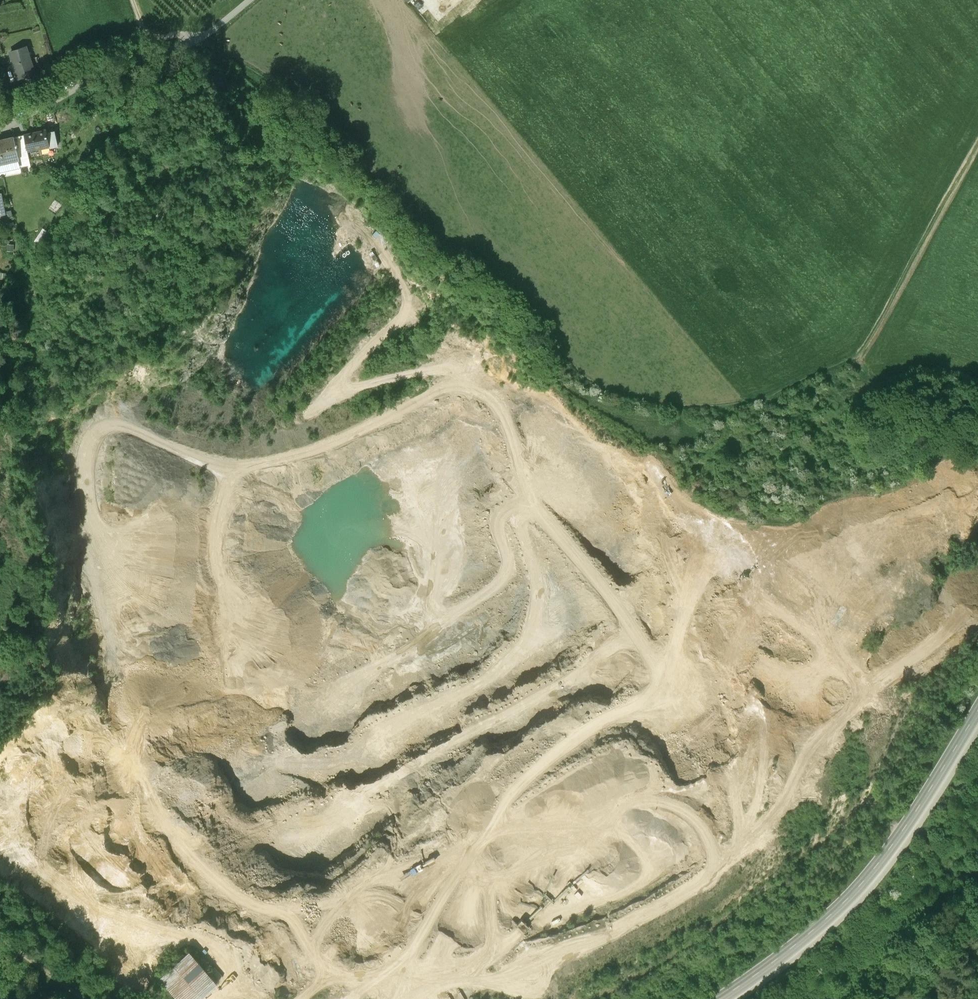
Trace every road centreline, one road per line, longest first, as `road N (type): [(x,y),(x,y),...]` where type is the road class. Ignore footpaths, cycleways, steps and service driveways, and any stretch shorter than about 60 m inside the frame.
road 1 (secondary): [(977,715),(879,869),(764,975),(725,998)]
road 2 (track): [(977,144),(856,361)]
road 3 (track): [(201,38),(112,70),(0,130)]
road 4 (track): [(201,38),(110,43),(58,68)]

